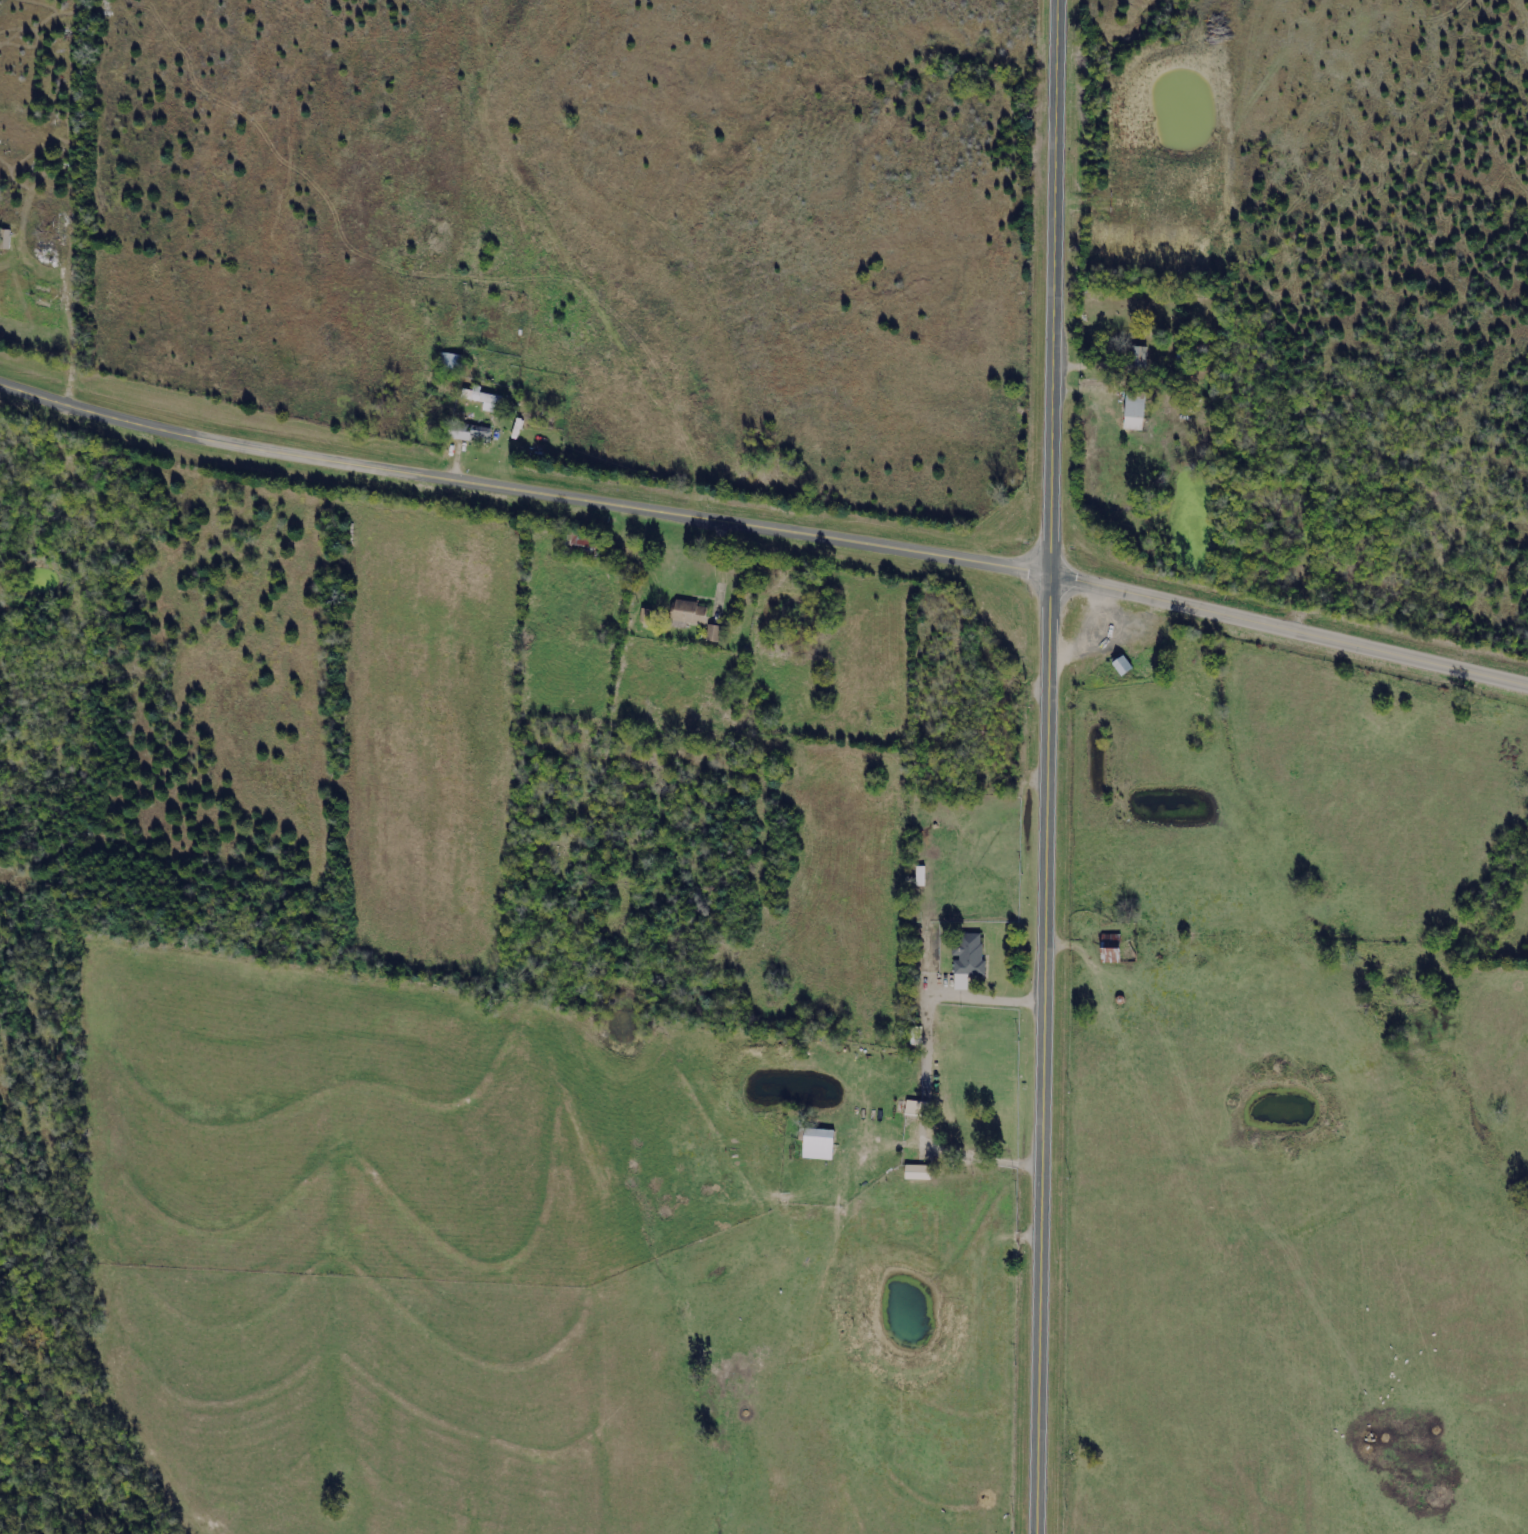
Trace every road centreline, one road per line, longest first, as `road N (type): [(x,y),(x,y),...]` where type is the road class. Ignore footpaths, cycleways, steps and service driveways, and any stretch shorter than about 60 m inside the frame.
road 1 (primary): [(1035,1533),(1054,0)]
road 2 (secondary): [(0,378),(188,432),(1052,571)]
road 3 (tertiary): [(1052,571),(1527,682)]

